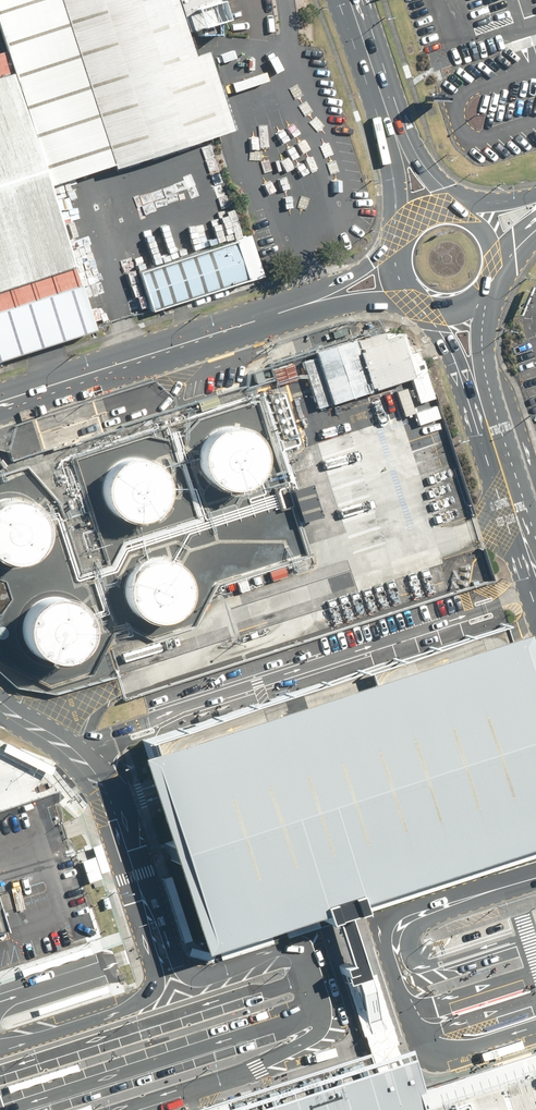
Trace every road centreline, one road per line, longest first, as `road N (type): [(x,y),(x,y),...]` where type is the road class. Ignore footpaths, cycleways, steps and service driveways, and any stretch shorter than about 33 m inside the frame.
road 1 (unclassified): [(263,319),(0,409)]
road 2 (tertiary): [(402,238),(390,153),(338,0)]
road 3 (unclassified): [(0,709),(74,754),(102,786),(144,891)]
road 4 (tertiary): [(360,0),(414,162),(459,211)]
road 5 (unclassified): [(422,296),(287,324),(263,319)]
road 6 (tertiary): [(535,574),(489,424)]
road 7 (unclassified): [(263,319),(284,302),(400,253)]
road 8 (tertiary): [(484,288),(483,362),(495,412),(489,424)]
road 9 (tertiary): [(489,424),(476,417),(436,304)]

